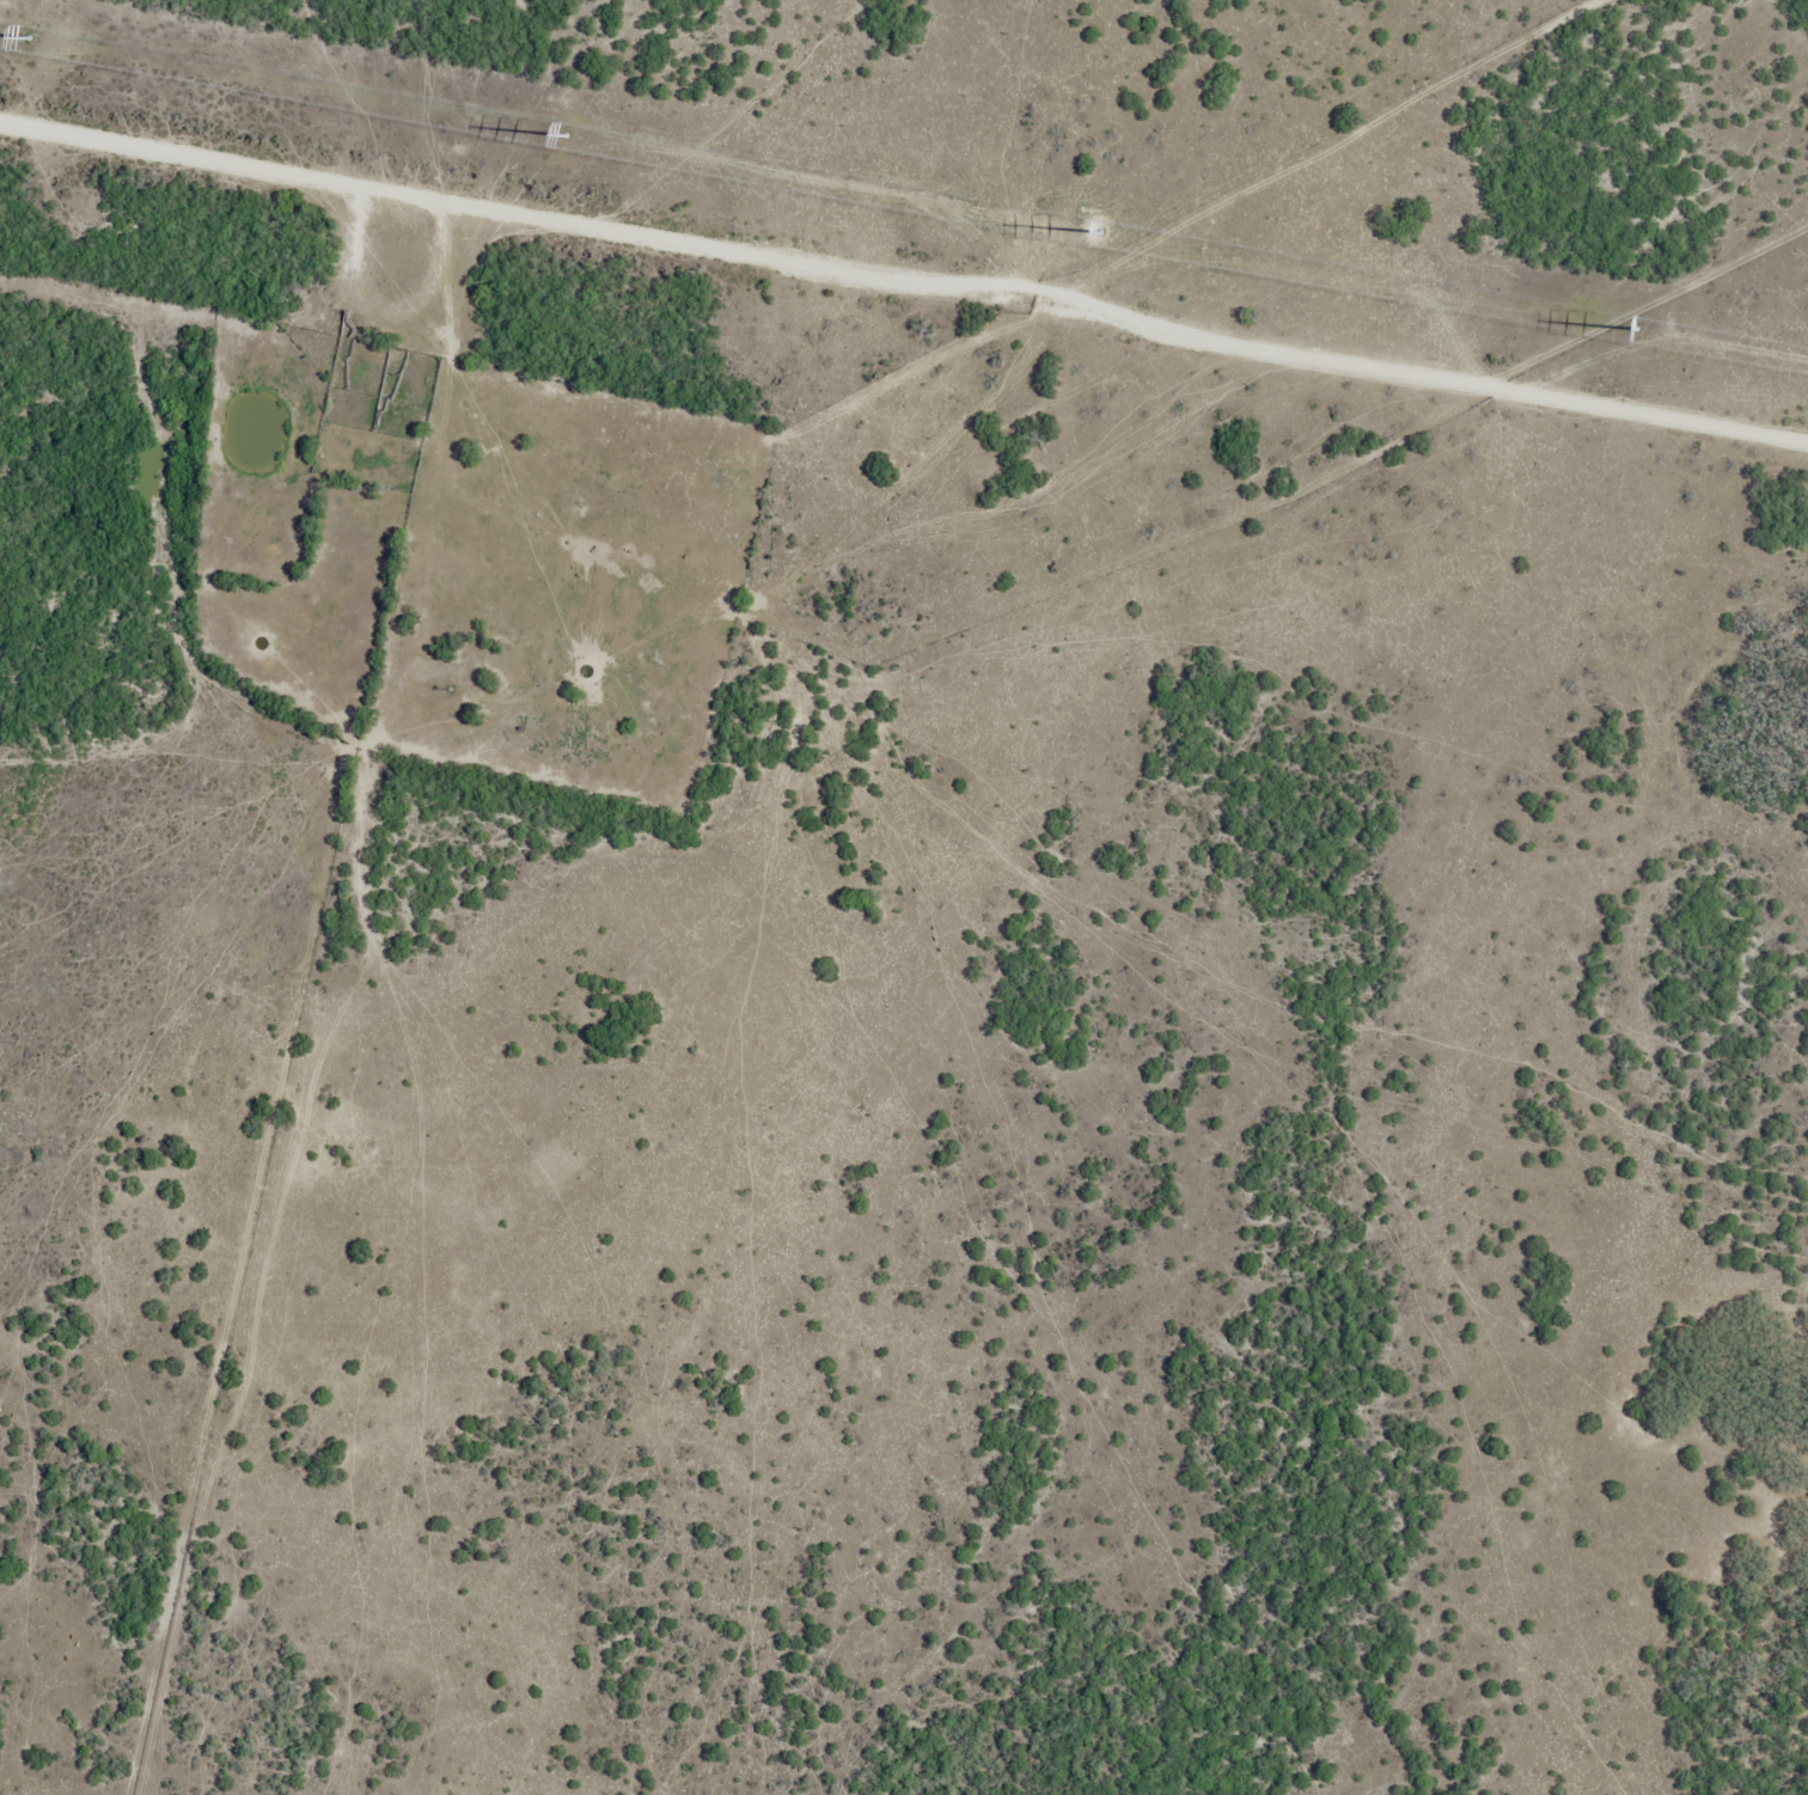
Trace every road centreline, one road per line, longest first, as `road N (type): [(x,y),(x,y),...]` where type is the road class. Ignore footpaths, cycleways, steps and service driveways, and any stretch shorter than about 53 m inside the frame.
road 1 (residential): [(0,116),(470,201),(476,218),(430,441),(407,470),(407,562),(293,1095),(130,1794)]
road 2 (residential): [(476,218),(1807,438)]
road 3 (residential): [(407,470),(310,459),(254,425),(225,349),(161,287),(0,255)]
road 4 (residential): [(0,1745),(112,1794)]

